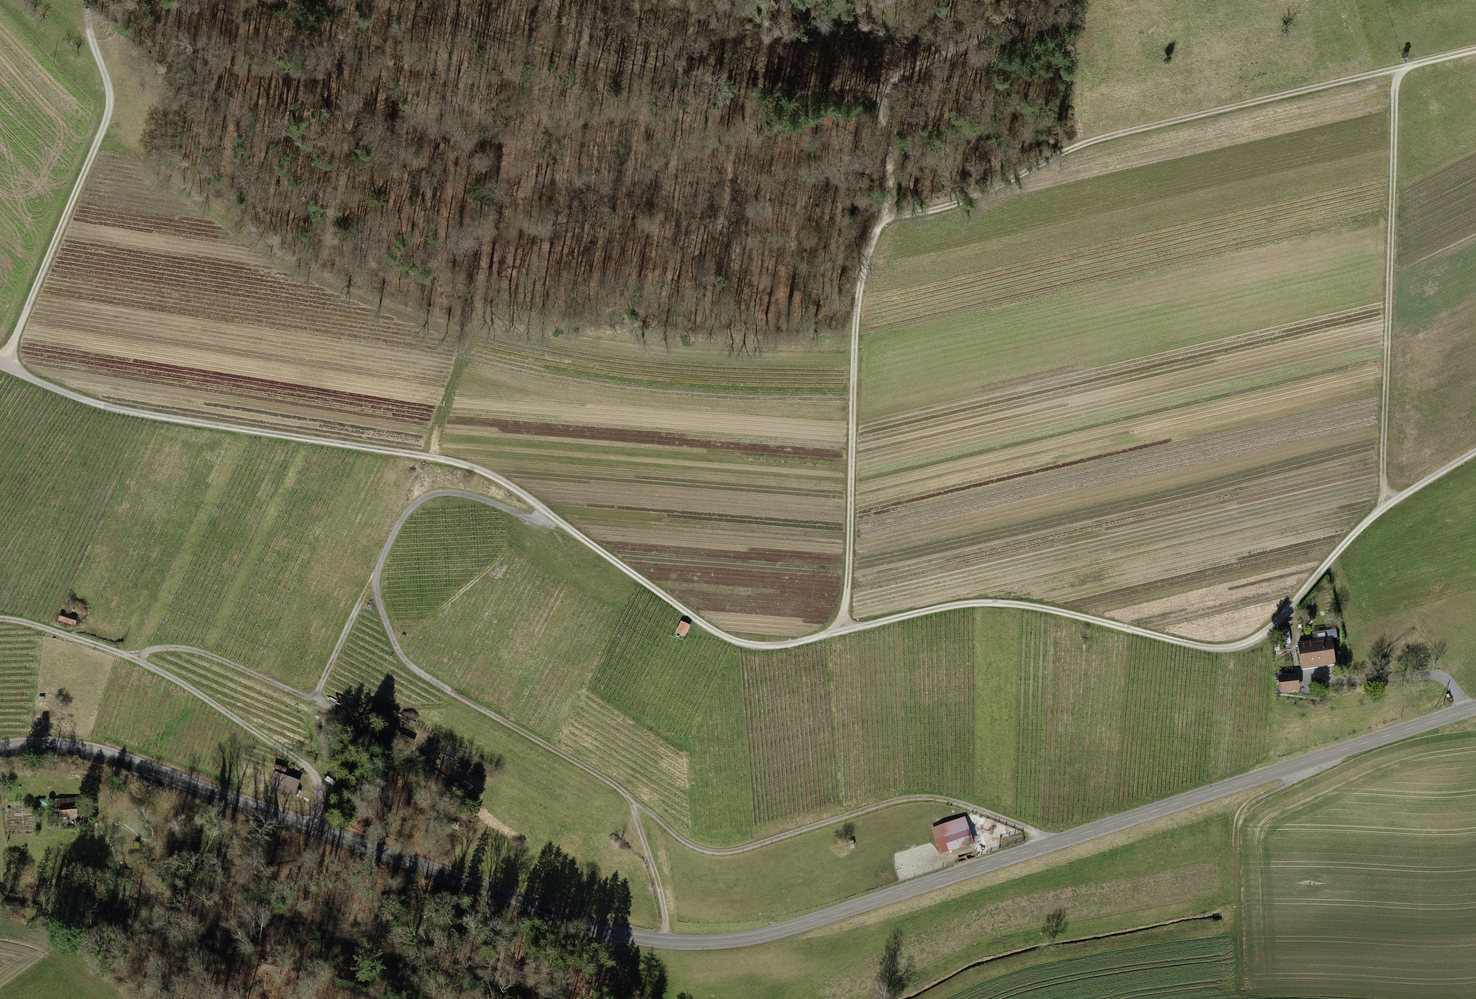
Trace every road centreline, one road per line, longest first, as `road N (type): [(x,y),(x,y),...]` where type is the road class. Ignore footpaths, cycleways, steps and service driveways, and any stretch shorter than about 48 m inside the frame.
road 1 (tertiary): [(1475,707),(780,929),(717,941),(598,931),(137,763),(73,745),(0,748)]
road 2 (track): [(555,517),(722,637),(753,646),(996,602),(1229,651),(1272,629),(1368,519),(1475,452)]
road 3 (track): [(842,631),(859,293),(890,167),(885,86),(918,64),(1072,0)]
road 4 (track): [(631,801),(611,782),(417,672),(398,651),(378,601),(380,563),(398,524),(422,499),(456,493),(533,519),(555,517)]
road 5 (track): [(0,366),(112,407),(463,464),(555,517)]
road 6 (track): [(883,215),(945,209),(1107,136),(1396,69)]
road 7 (track): [(885,86),(767,94),(700,84),(471,27),(424,0)]
road 8 (track): [(1048,841),(943,798),(912,794),(716,852),(683,840),(631,801)]
road 9 (track): [(1387,505),(1396,69)]
road 10 (track): [(0,618),(133,658),(225,709),(306,769),(316,787),(309,821)]
road 11 (track): [(3,367),(107,130),(114,92),(88,14),(93,0)]
road 12 (track): [(133,658),(166,646),(195,649),(345,715)]
road 13 (track): [(662,942),(660,899),(631,801)]
road 14 (track): [(314,700),(375,578)]

